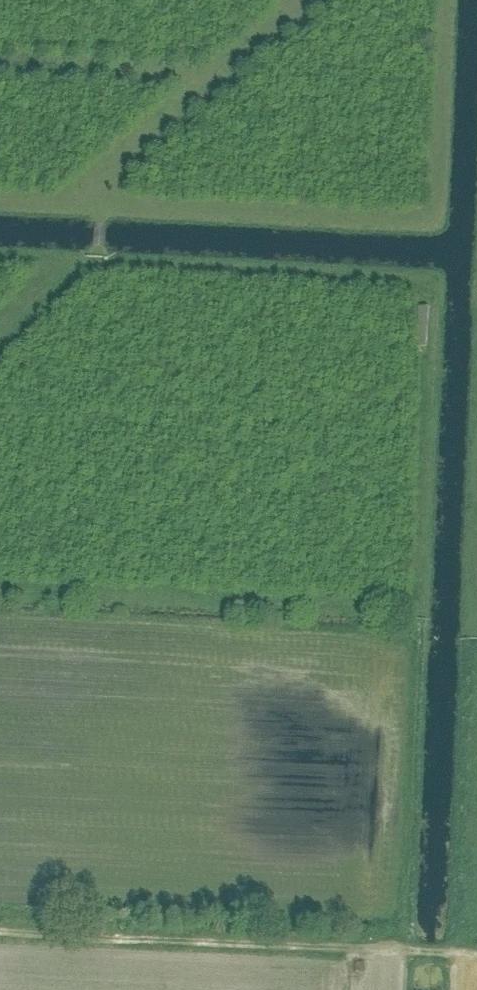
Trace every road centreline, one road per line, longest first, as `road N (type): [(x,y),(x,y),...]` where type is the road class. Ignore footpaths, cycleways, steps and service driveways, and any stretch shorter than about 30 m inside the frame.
road 1 (track): [(409,952),(0,933)]

